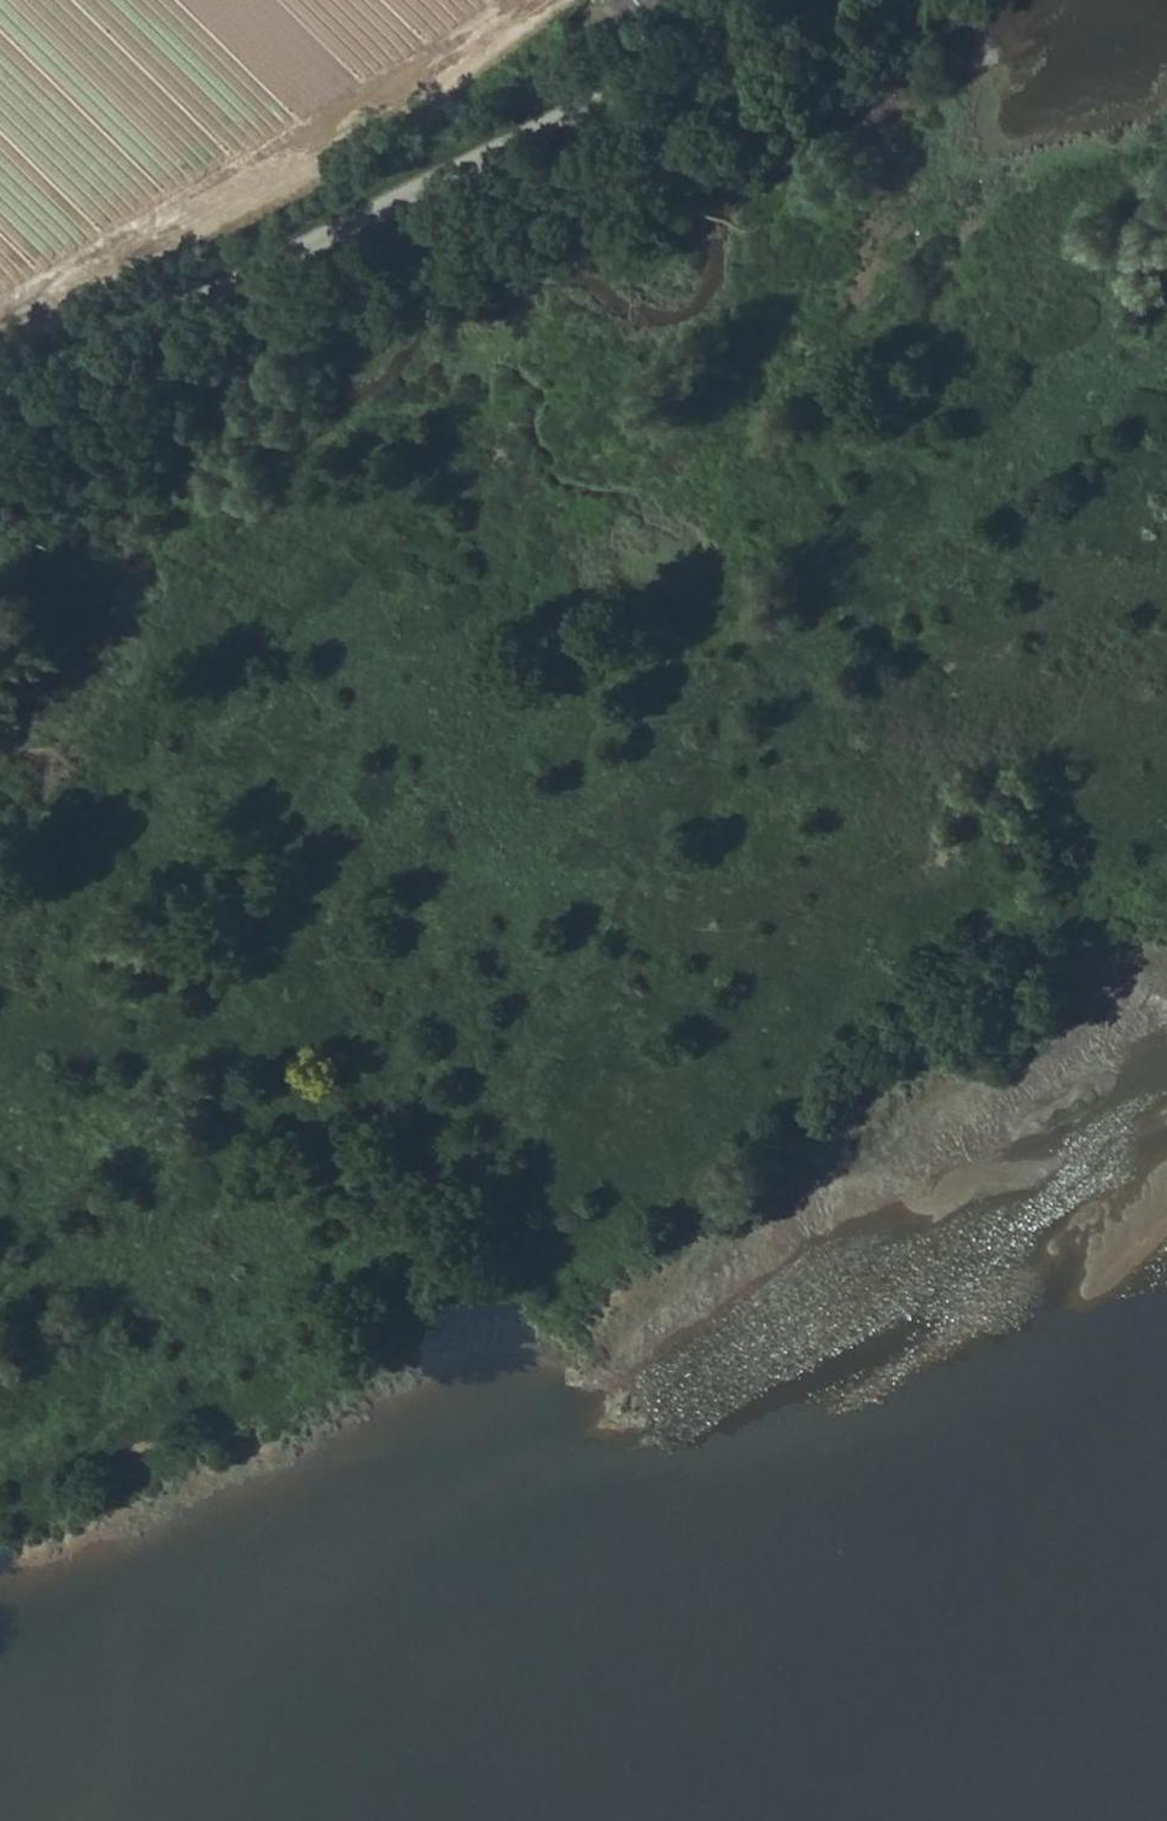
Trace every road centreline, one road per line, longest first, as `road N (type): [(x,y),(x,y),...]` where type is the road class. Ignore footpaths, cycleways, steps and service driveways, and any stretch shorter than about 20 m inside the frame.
road 1 (track): [(0,399),(614,85),(751,0)]

